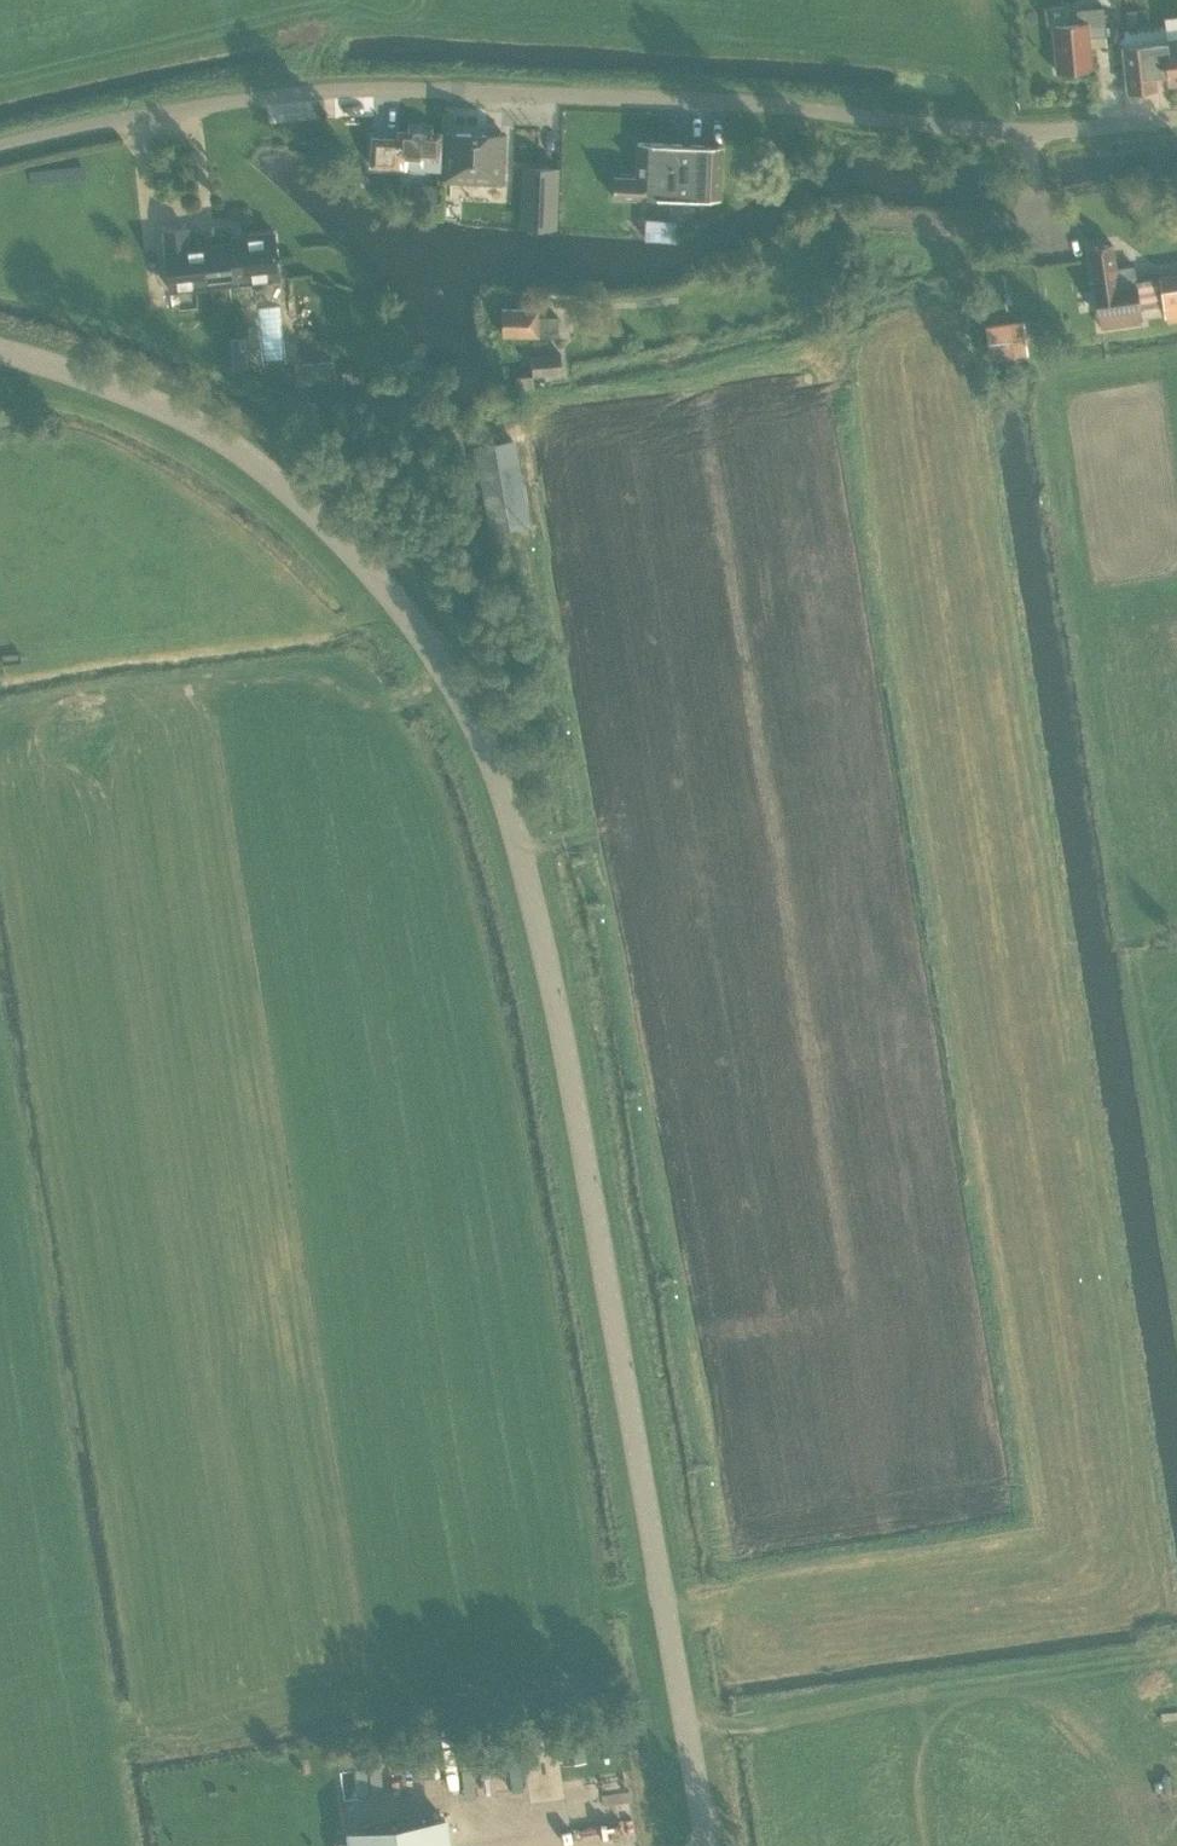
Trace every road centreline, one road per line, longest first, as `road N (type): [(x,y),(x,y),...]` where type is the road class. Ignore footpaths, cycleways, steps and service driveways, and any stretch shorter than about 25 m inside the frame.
road 1 (tertiary): [(708,1845),(558,1017),(517,842),(483,742),(386,591),(278,481),(174,411),(0,350)]
road 2 (unclassified): [(0,144),(178,108),(366,88),(774,104),(1007,130),(1176,116)]

